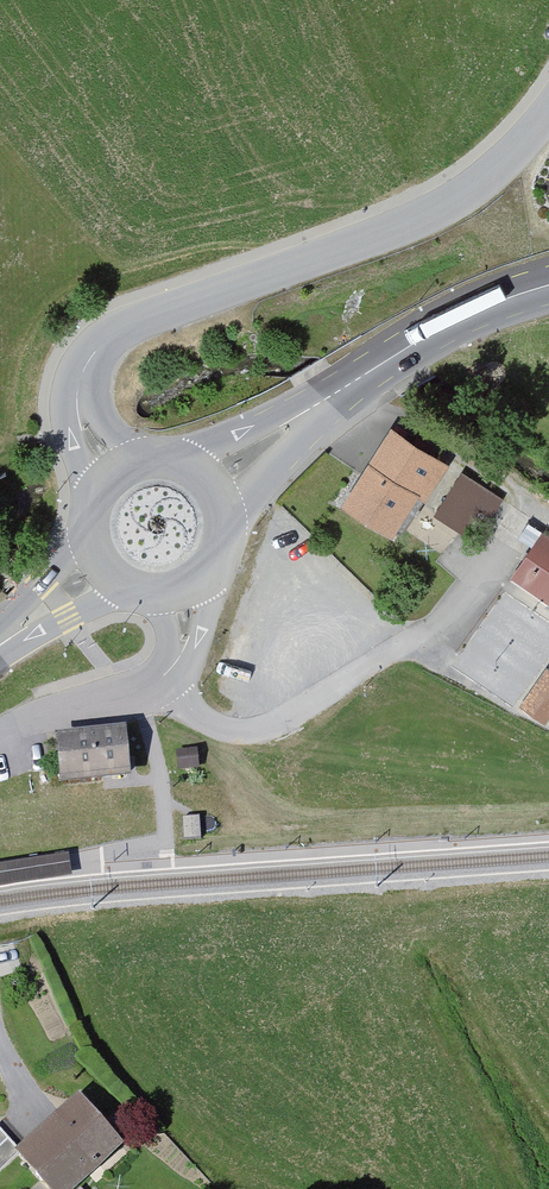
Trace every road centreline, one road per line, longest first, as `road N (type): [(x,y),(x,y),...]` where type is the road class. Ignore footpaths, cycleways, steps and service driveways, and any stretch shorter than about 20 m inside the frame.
road 1 (residential): [(548,110),(478,183),(445,204),(112,338),(85,363),(78,404)]
road 2 (secondary): [(548,285),(448,326),(329,398)]
road 3 (residential): [(175,662),(151,684),(0,731)]
road 4 (secondary): [(329,398),(229,446),(172,459)]
road 5 (secondary): [(226,521),(262,466),(329,398)]
road 6 (secondary): [(88,530),(4,642)]
road 7 (secondary): [(4,642),(134,591)]

